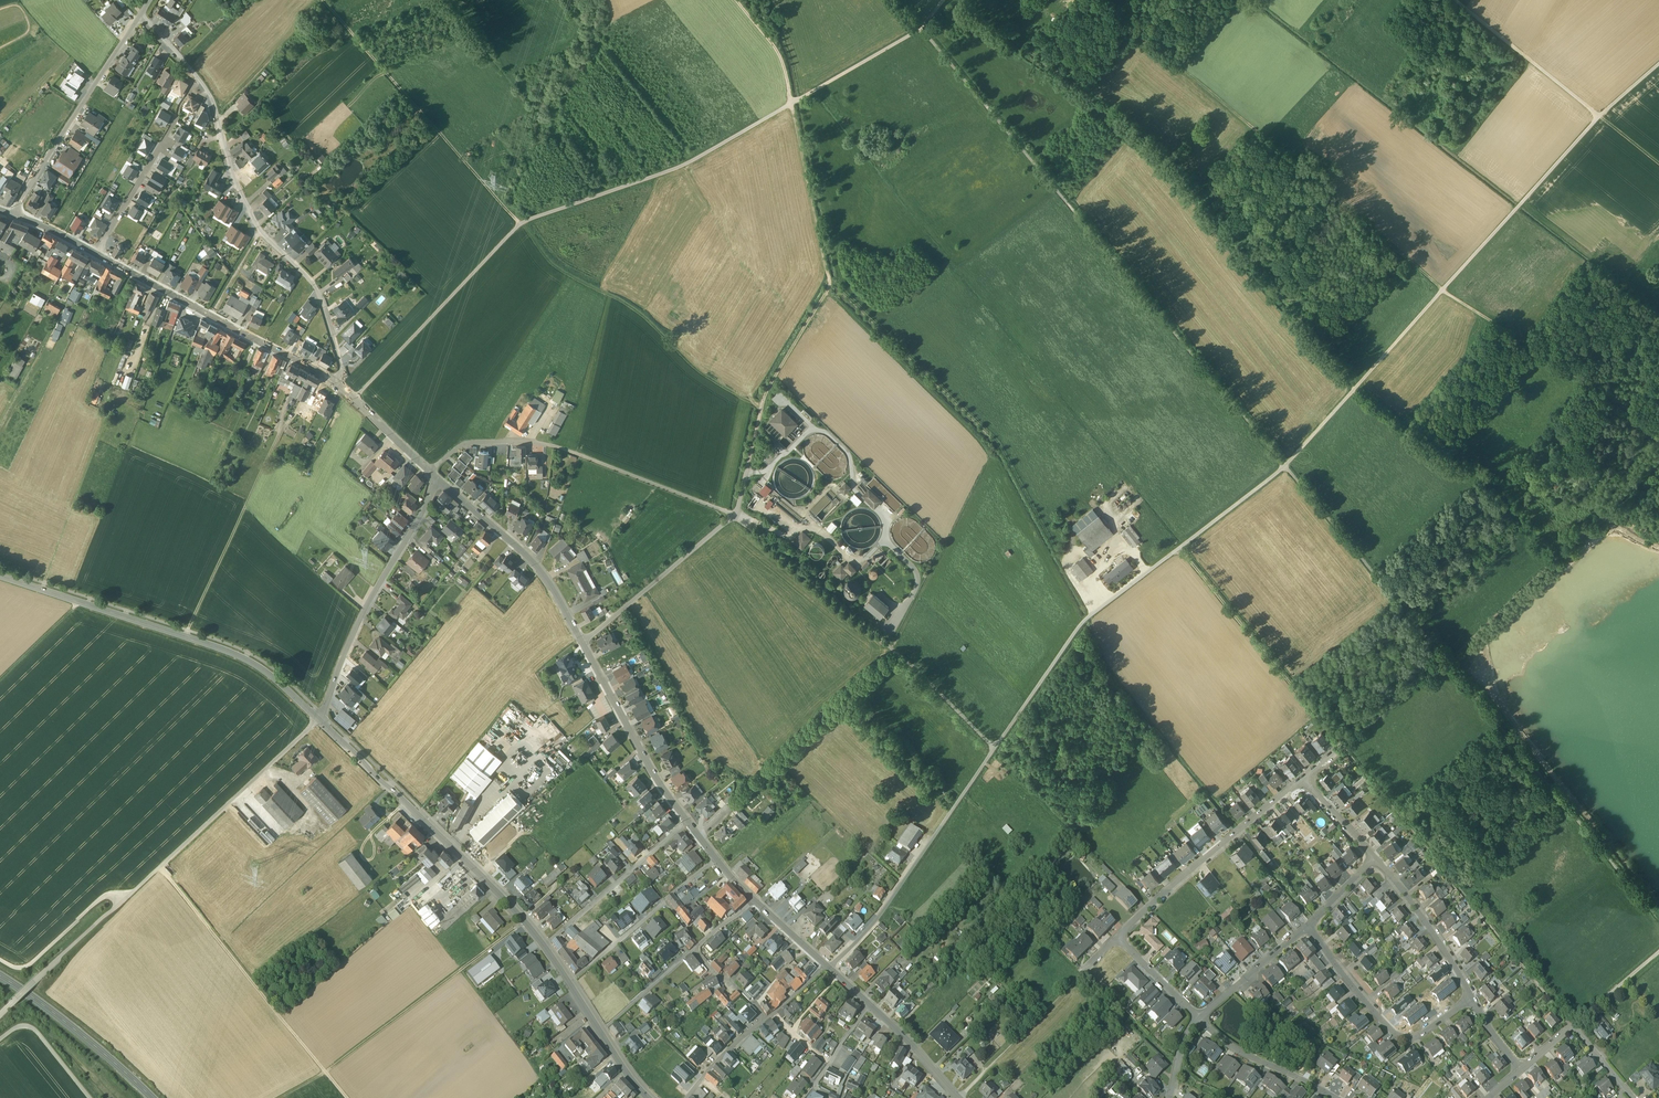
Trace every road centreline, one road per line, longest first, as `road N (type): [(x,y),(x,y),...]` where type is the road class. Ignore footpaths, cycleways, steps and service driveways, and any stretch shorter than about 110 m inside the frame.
road 1 (track): [(1658,64),(1599,116),(1284,466),(1084,621),(995,747)]
road 2 (track): [(354,399),(523,222),(691,162),(922,28),(943,0)]
road 3 (track): [(1658,431),(1442,290),(1102,0)]
road 4 (track): [(1179,548),(1573,1029)]
road 5 (track): [(323,0),(554,266),(647,318),(701,374),(761,409)]
road 6 (track): [(1284,466),(1658,920)]
road 7 (track): [(745,797),(890,662),(998,442),(1064,564)]
road 8 (track): [(1350,394),(1111,121),(937,8)]
road 9 (track): [(1284,466),(922,28)]
road 10 (track): [(737,0),(783,64),(829,286),(765,395),(735,515)]
road 11 (track): [(1343,747),(1462,656),(1552,571),(1621,491),(1658,431)]
road 12 (residential): [(141,13),(212,99),(235,180),(260,231),(319,292),(342,362),(338,385)]
road 13 (residential): [(688,820),(545,576),(438,481)]
road 14 (tertiary): [(321,723),(265,672),(209,644),(0,576)]
road 15 (track): [(735,515),(995,747)]
road 16 (tertiary): [(545,944),(321,723)]
road 17 (track): [(0,1014),(233,806)]
road 18 (track): [(529,917),(288,1097)]
road 19 (track): [(160,867),(349,1097)]
road 20 (residential): [(338,385),(96,257)]
road 21 (residential): [(321,723),(371,600),(438,481)]
road 22 (track): [(1560,562),(1351,393)]
road 23 (track): [(614,190),(452,0)]
road 24 (residential): [(1303,779),(1118,936)]
road 25 (residential): [(141,13),(10,215)]
road 26 (track): [(185,637),(284,426)]
road 27 (track): [(998,442),(829,282)]
road 28 (residential): [(1308,926),(1395,1035),(1421,1035),(1471,996)]
road 29 (secondary): [(154,1097),(0,974)]
road 30 (track): [(555,447),(735,515)]
road 31 (residential): [(545,944),(688,820)]
road 32 (track): [(1454,0),(1599,116)]
road 33 (residential): [(1471,996),(1376,858)]
road 34 (residential): [(1199,1017),(1238,1051),(1331,1097)]
road 35 (track): [(0,960),(27,967),(103,898),(123,901)]
road 36 (residential): [(1308,926),(1199,1017)]
road 37 (residential): [(96,257),(167,136)]
road 38 (residential): [(438,481),(338,385)]
road 39 (track): [(391,781),(317,851),(295,826)]
road 40 (residential): [(960,1097),(870,1004)]
road 41 (residential): [(664,900),(571,982)]
road 42 (track): [(0,1038),(32,1028),(90,1097)]
road 43 (residential): [(601,1031),(693,950)]
road 44 (residential): [(773,1013),(684,1097)]
road 45 (track): [(91,599),(0,679)]
road 46 (track): [(321,723),(233,806)]

